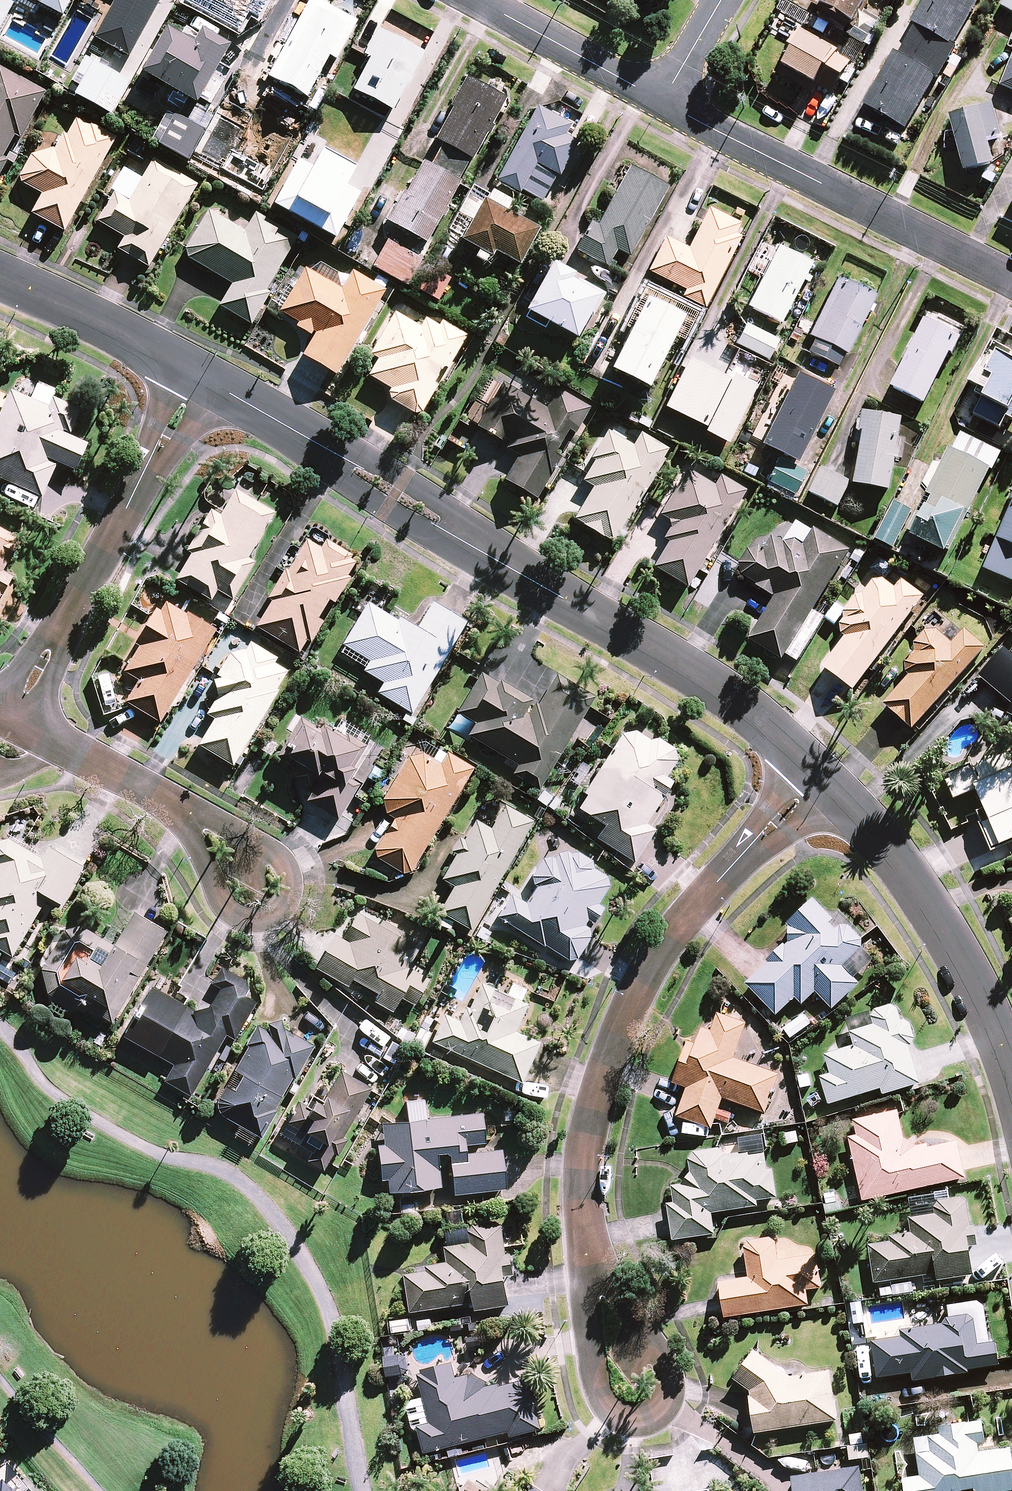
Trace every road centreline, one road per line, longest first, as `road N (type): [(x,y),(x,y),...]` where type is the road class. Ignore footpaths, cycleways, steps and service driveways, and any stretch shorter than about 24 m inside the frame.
road 1 (residential): [(203,378),(744,704),(820,772)]
road 2 (residential): [(820,772),(688,916),(634,999),(590,1116),(582,1181),(589,1255)]
road 3 (residential): [(1011,278),(661,102)]
road 4 (residential): [(15,716),(203,378)]
road 5 (residential): [(589,1255),(674,1381),(666,1410),(611,1411),(599,1394),(586,1287)]
road 6 (residential): [(820,772),(915,881),(1011,1068)]
road 7 (residential): [(169,803),(273,858),(285,875),(283,913),(239,922),(209,878)]
road 8 (residential): [(0,278),(203,378)]
road 9 (residential): [(661,102),(479,0)]
road 10 (residential): [(15,716),(169,803)]

